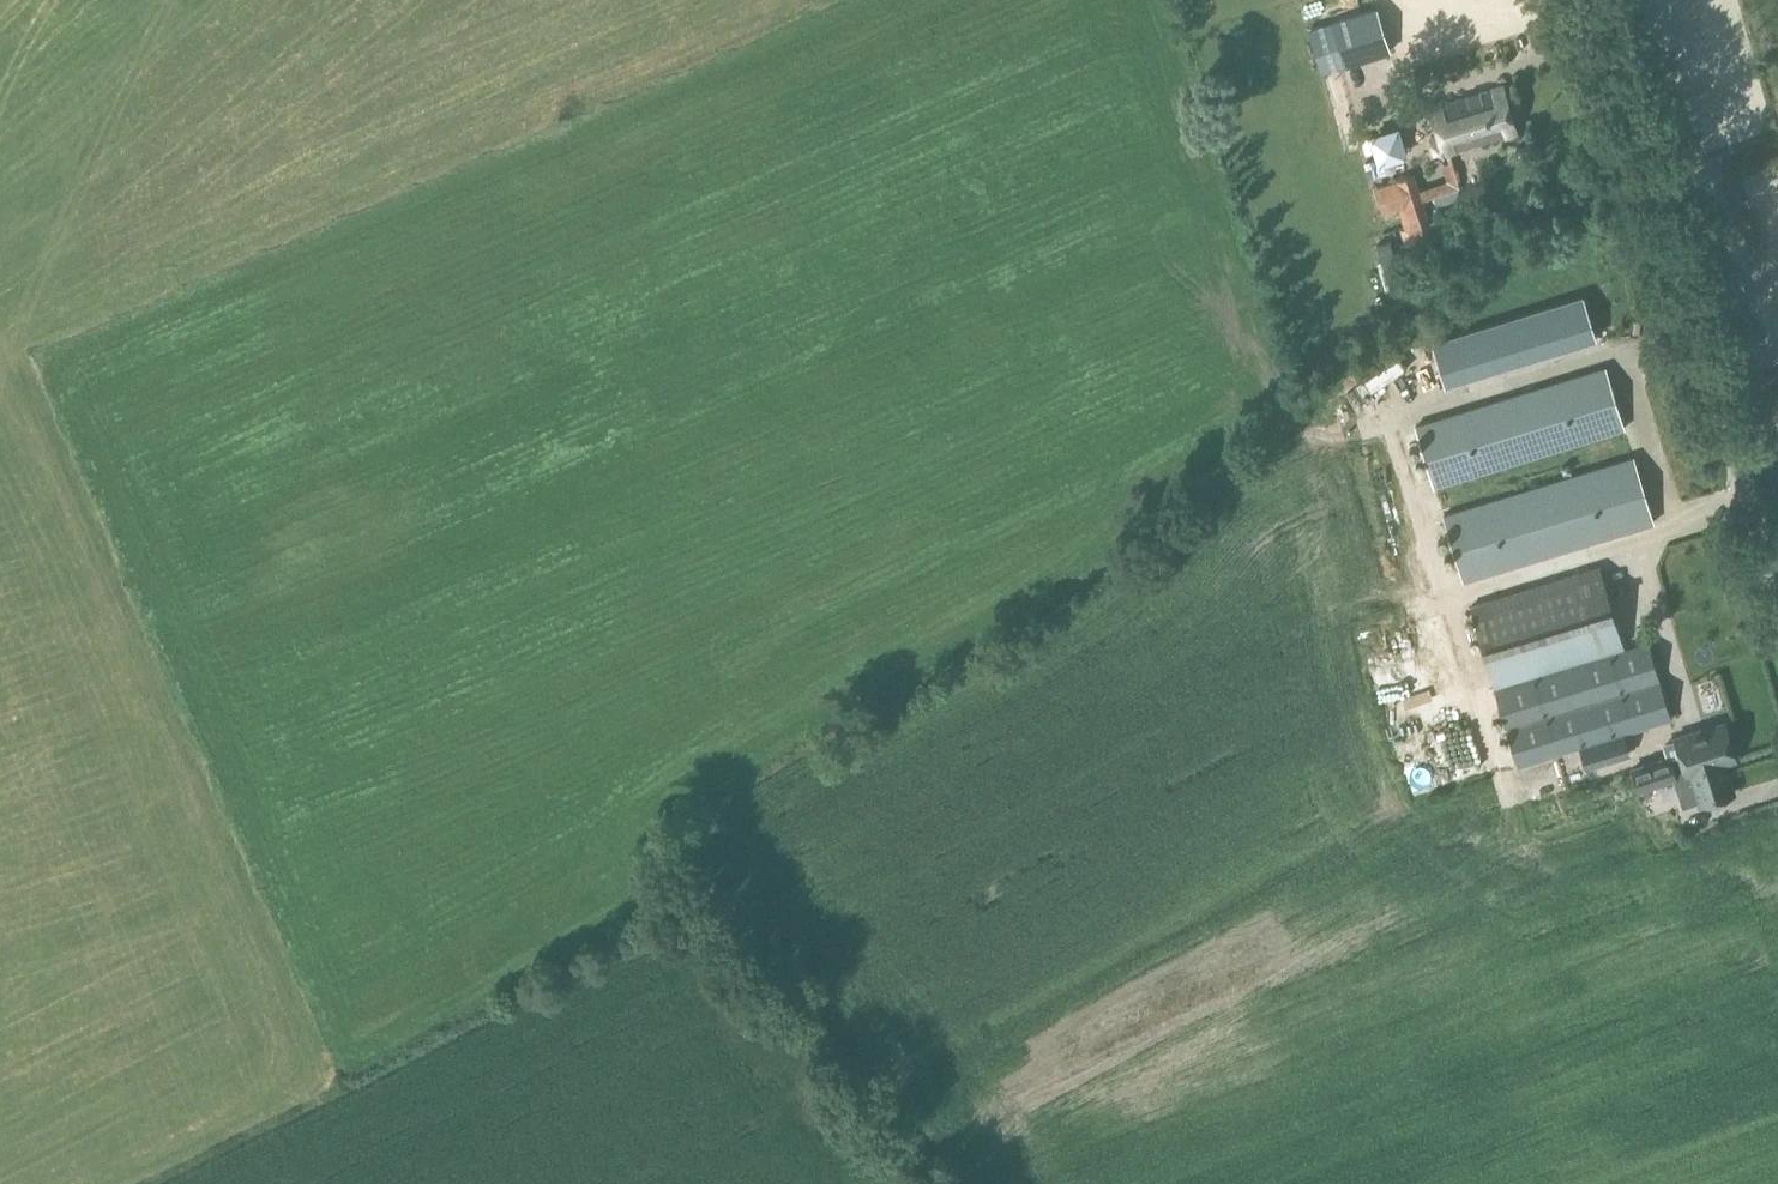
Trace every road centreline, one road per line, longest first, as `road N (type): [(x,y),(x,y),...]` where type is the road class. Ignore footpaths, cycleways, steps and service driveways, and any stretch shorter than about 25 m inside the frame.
road 1 (unclassified): [(1618,0),(1777,558)]

